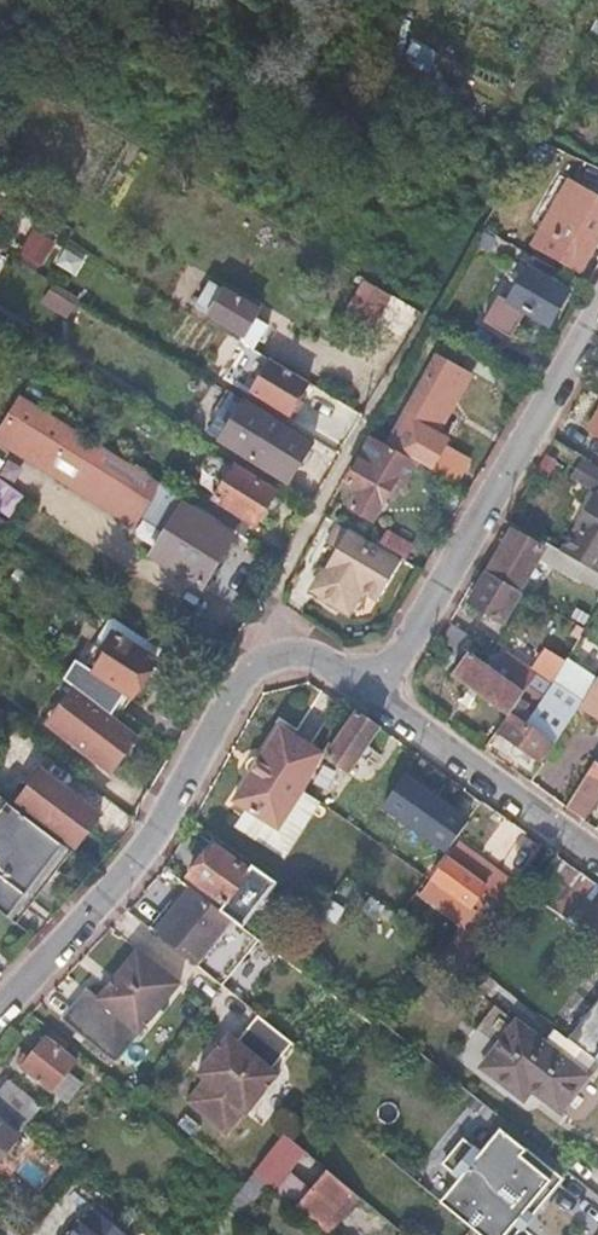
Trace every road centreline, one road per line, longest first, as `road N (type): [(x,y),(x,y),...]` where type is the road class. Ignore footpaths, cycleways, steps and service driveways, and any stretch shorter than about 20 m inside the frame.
road 1 (residential): [(378,694),(319,660),(261,666),(147,856),(0,1016)]
road 2 (residential): [(597,313),(378,694)]
road 3 (residential): [(597,854),(378,694)]

